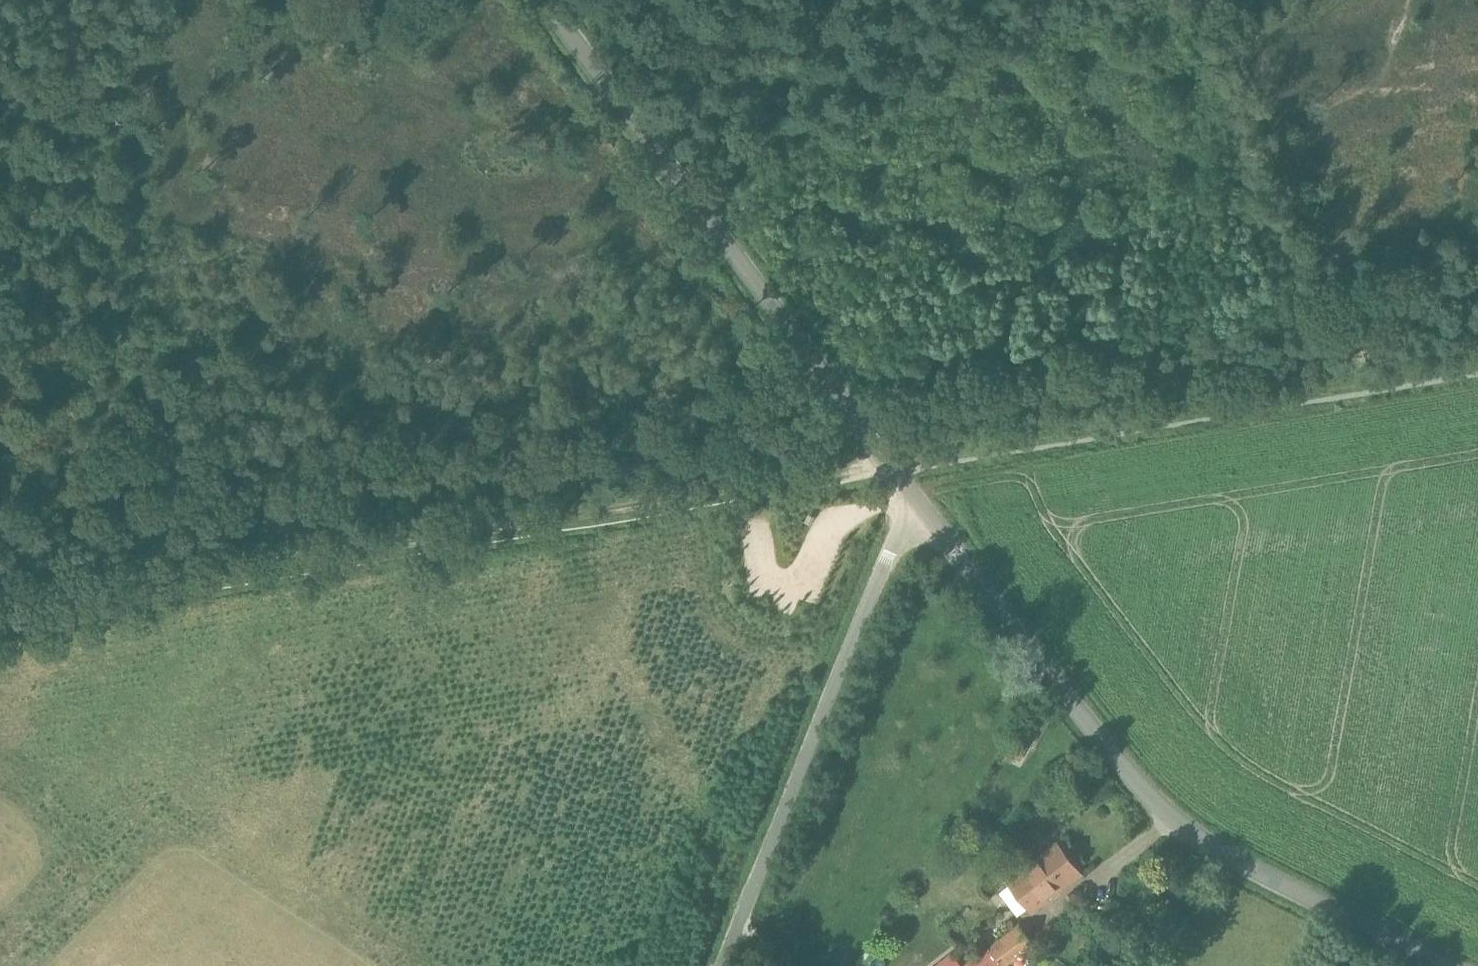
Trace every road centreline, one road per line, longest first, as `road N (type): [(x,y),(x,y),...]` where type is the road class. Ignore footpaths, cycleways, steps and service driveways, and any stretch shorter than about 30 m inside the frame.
road 1 (track): [(0,613),(1477,363)]
road 2 (unclassified): [(1447,965),(1172,820),(915,500)]
road 3 (unclassified): [(915,500),(546,0)]
road 4 (unclassified): [(722,965),(915,500)]

